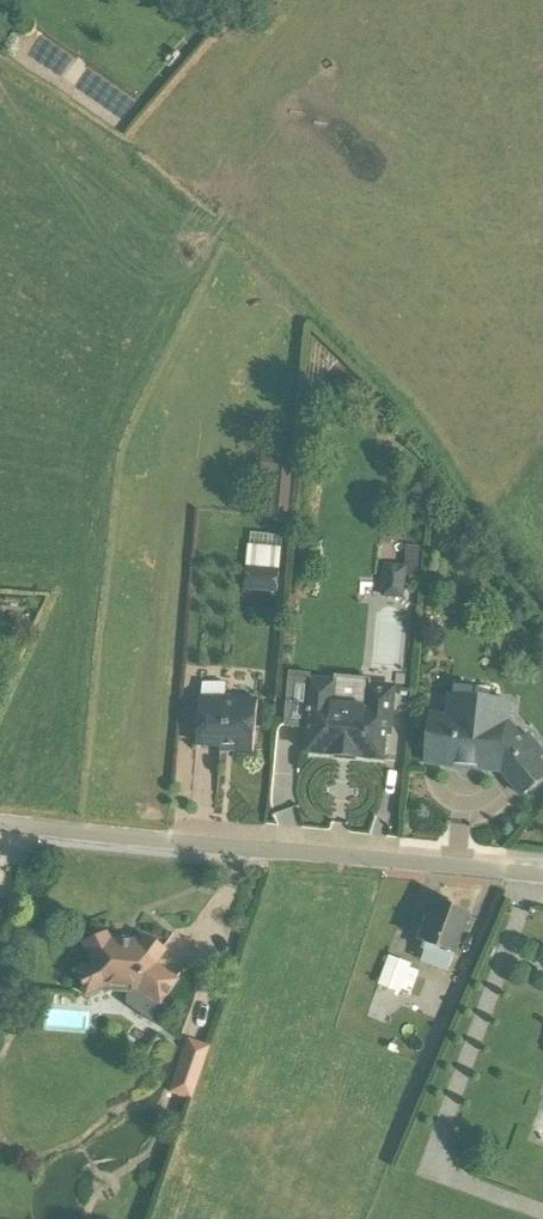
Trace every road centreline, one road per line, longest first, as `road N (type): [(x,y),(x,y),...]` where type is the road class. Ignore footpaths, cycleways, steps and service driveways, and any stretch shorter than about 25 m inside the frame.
road 1 (residential): [(0,826),(542,878)]

